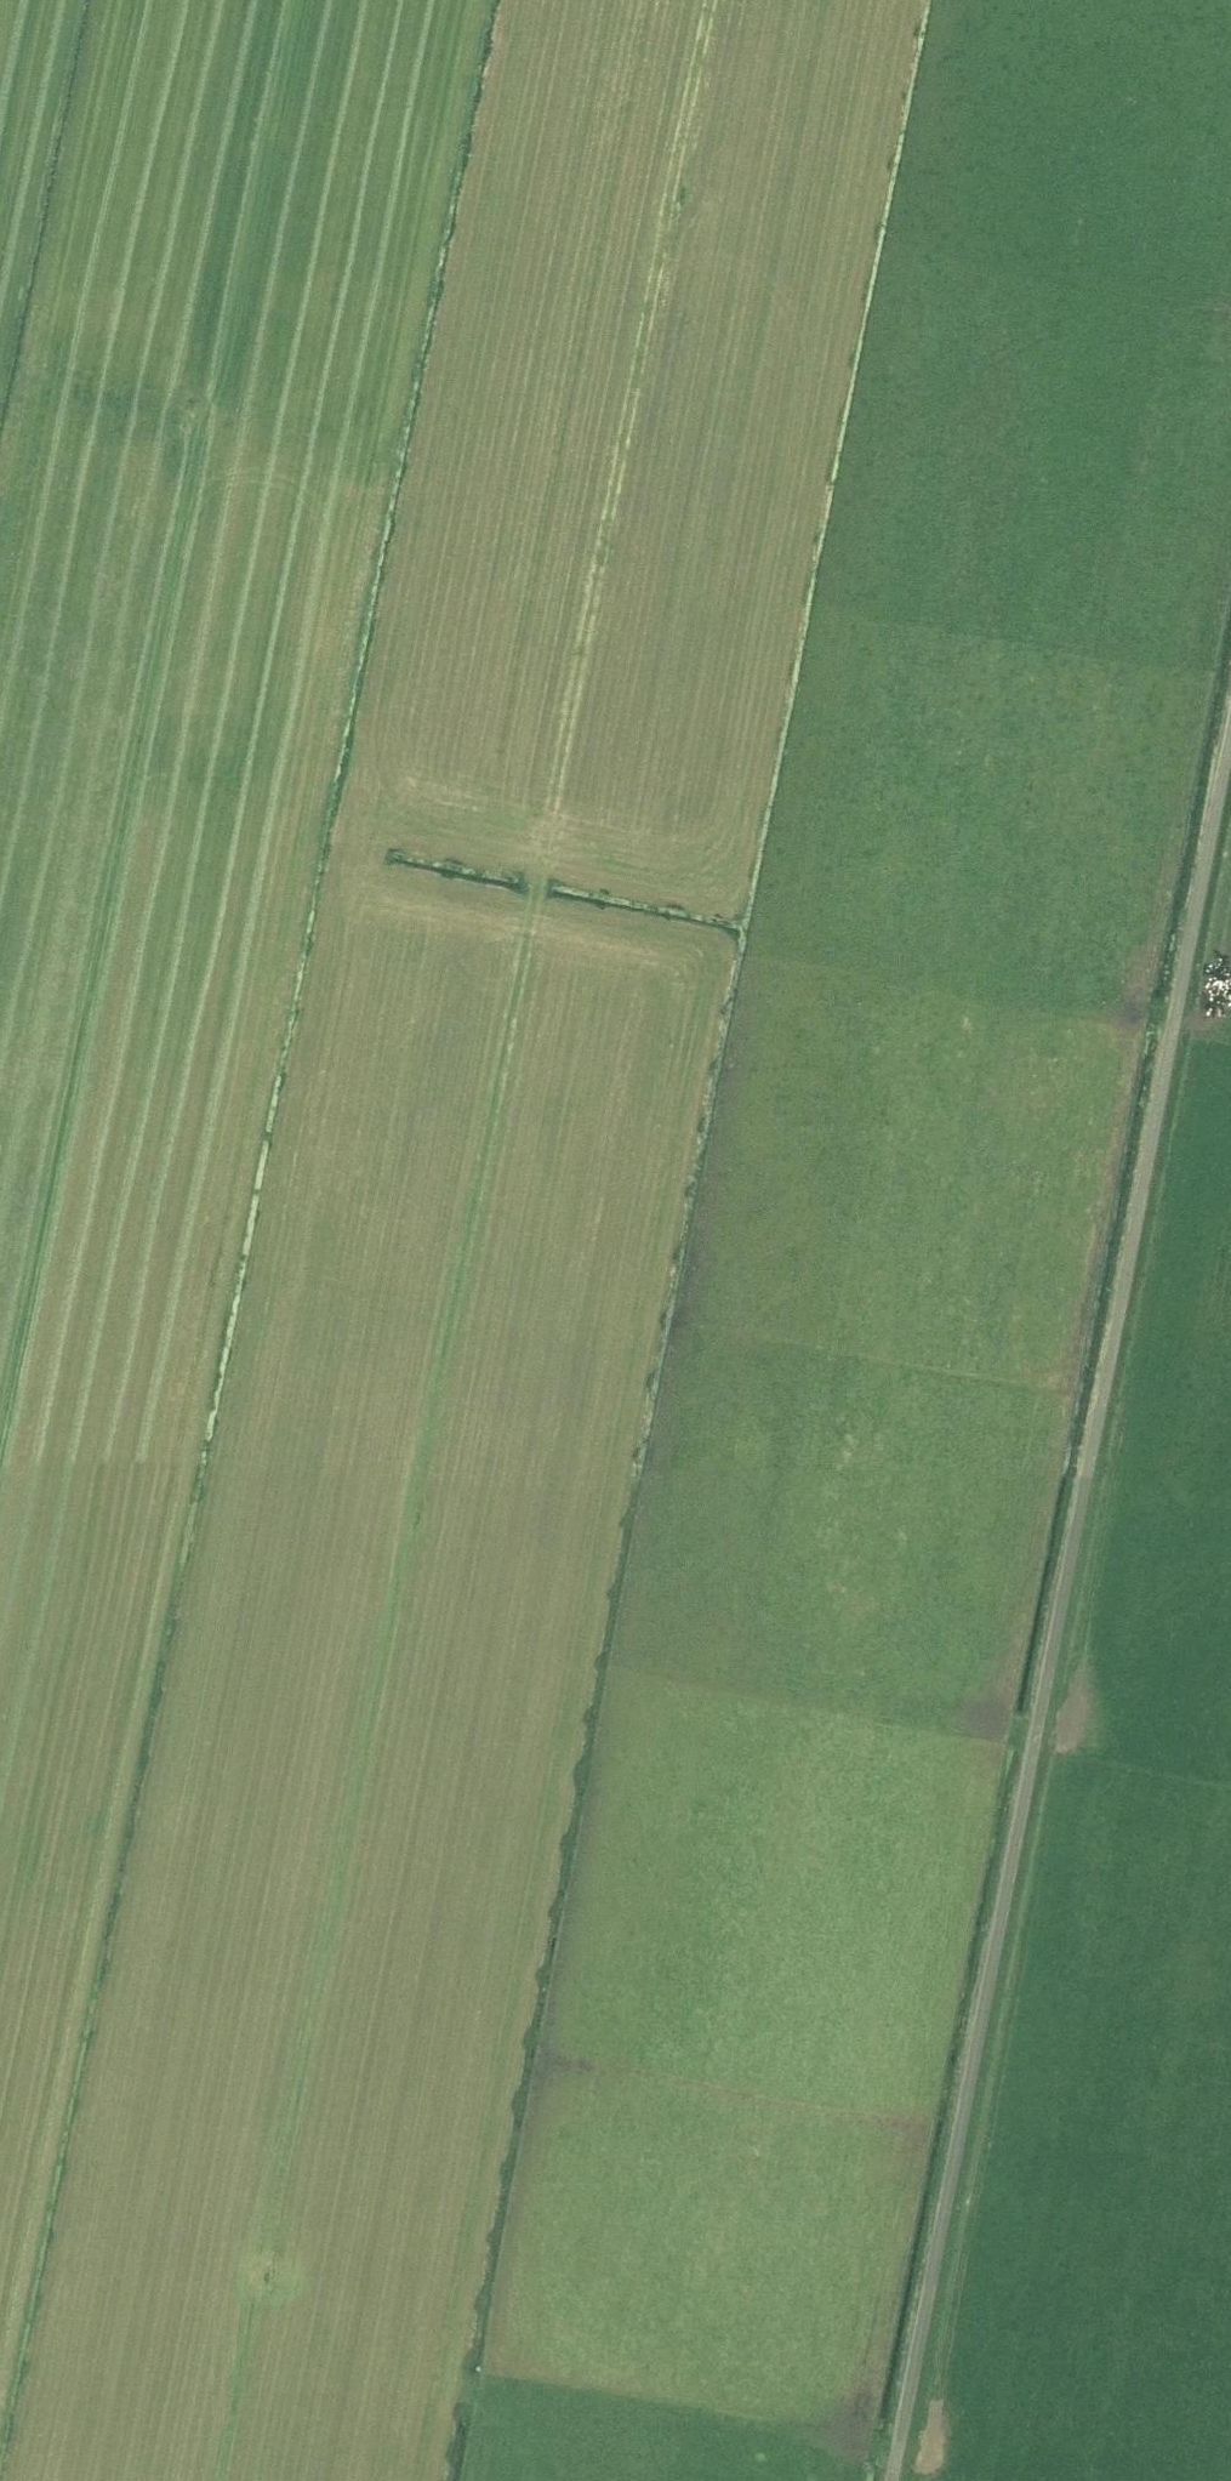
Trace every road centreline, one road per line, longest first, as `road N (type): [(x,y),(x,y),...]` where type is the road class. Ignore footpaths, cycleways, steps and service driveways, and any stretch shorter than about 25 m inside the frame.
road 1 (track): [(888,2480),(1230,715)]

